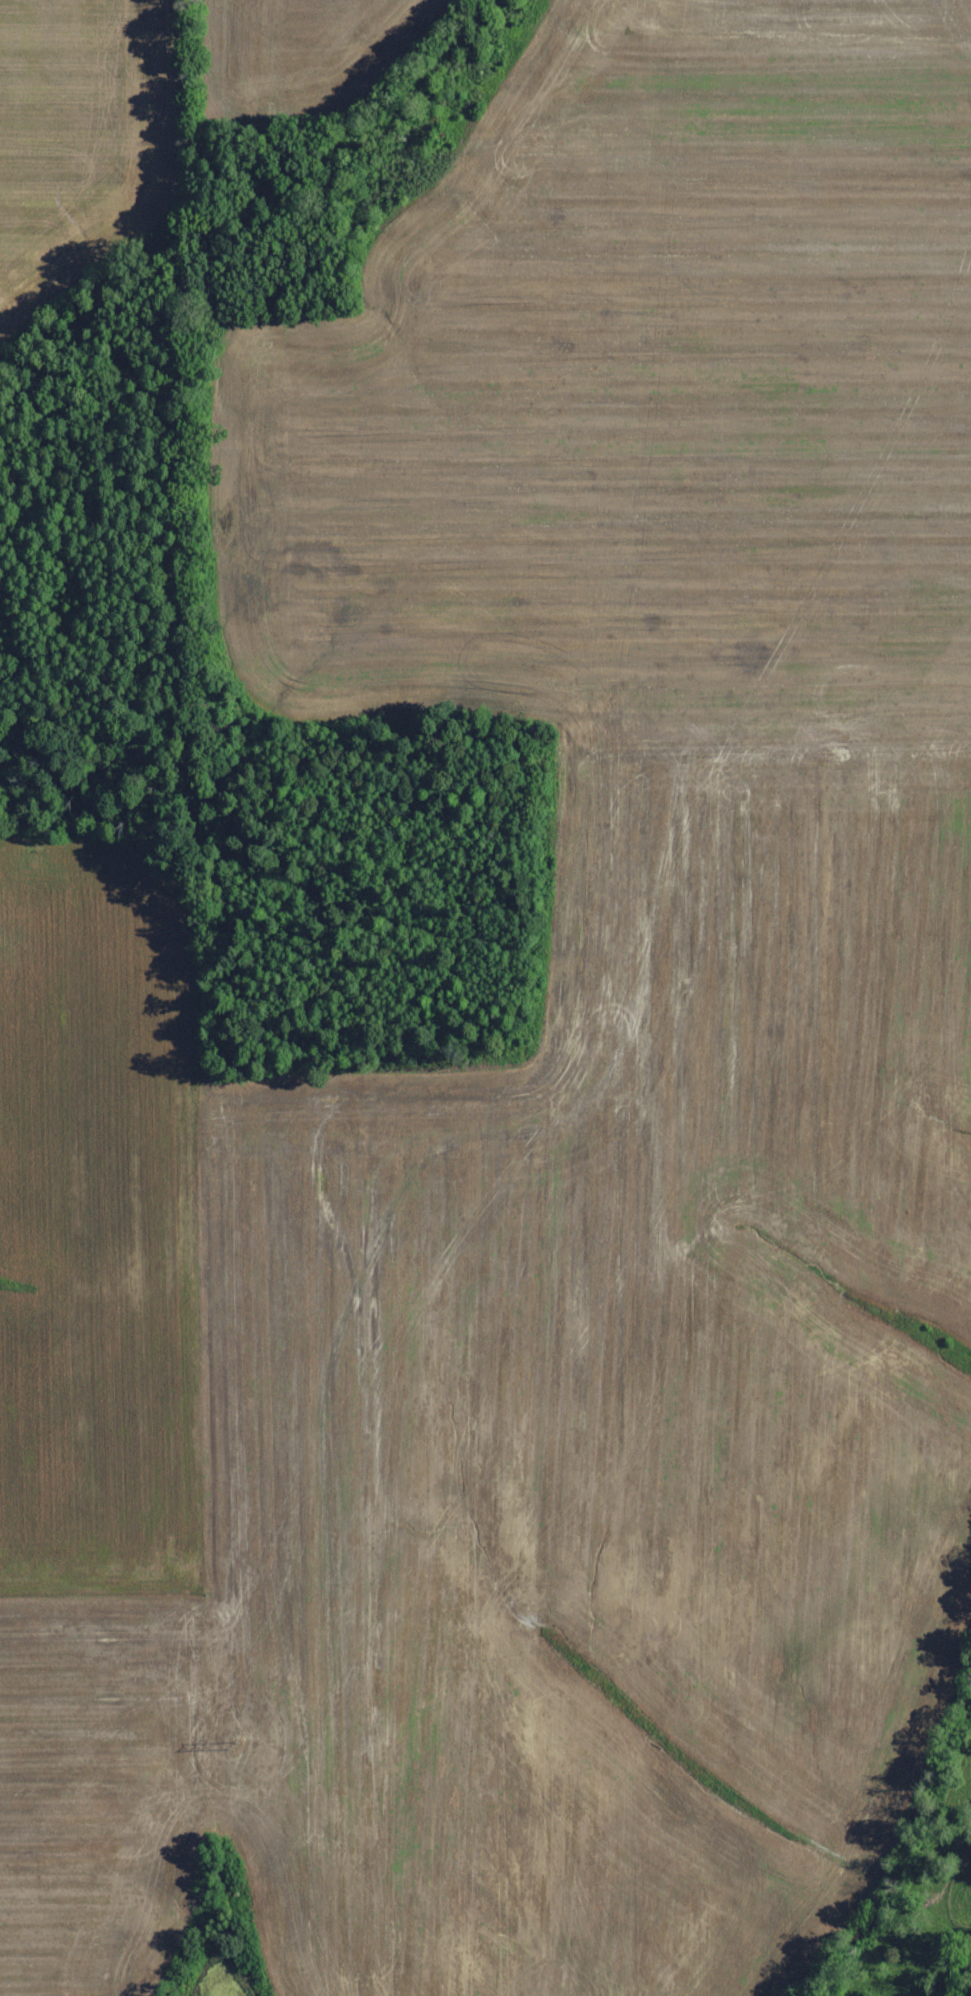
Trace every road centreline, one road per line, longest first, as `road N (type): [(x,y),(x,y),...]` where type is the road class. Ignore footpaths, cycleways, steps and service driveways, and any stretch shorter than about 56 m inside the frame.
road 1 (residential): [(309,689),(970,678)]

